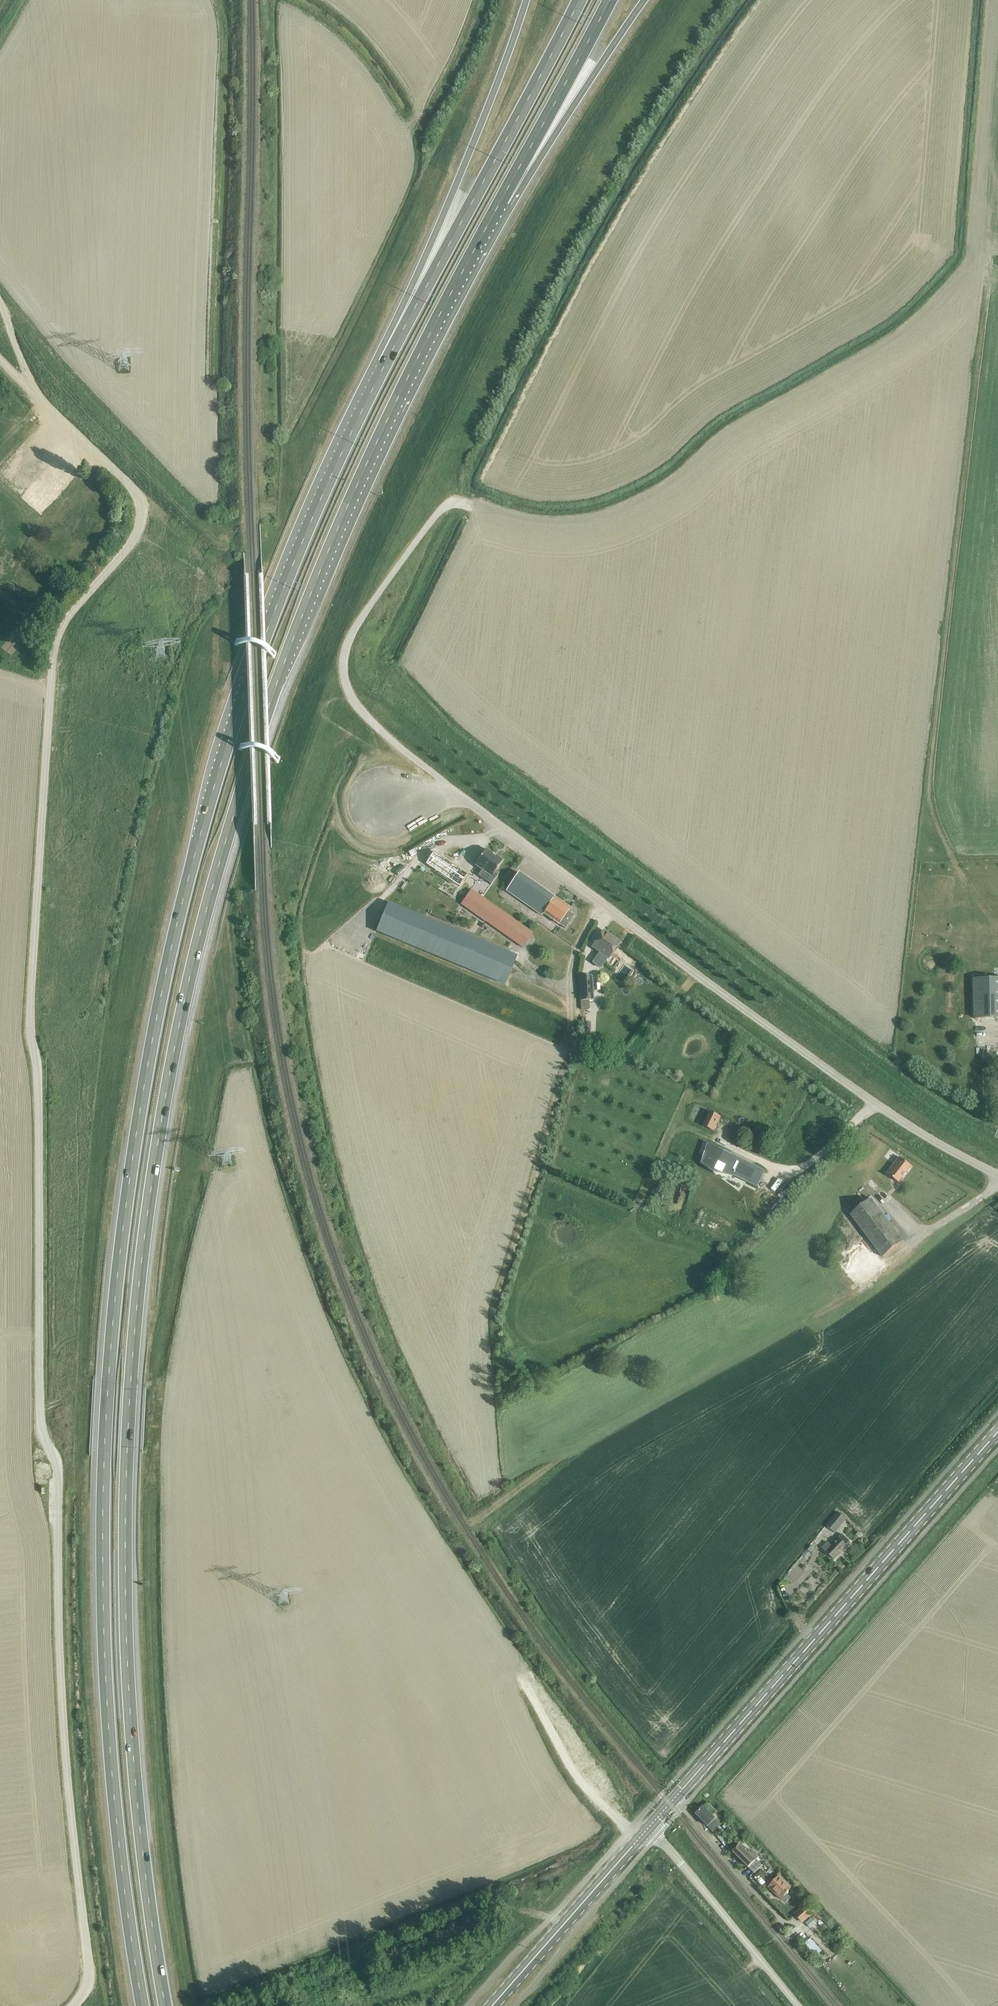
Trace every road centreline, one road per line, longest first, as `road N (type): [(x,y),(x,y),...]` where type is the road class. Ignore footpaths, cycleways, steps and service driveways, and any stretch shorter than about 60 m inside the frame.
road 1 (trunk): [(167,2005),(137,1789),(125,1516),(144,1233),(169,1080),(214,884),(277,682),(377,443),(500,203)]
road 2 (unclassified): [(74,2005),(87,1985),(88,1964),(62,1723),(57,1468),(39,1425),(37,1059),(28,1023),(57,633),(132,542),(141,510),(130,485),(0,360)]
road 3 (trunk): [(383,367),(309,527),(230,734),(184,899),(137,1134),(112,1336),(102,1576),(122,1879),(143,2005)]
road 4 (unclassified): [(997,1175),(889,1113),(657,946),(361,712),(344,672),(349,638),(441,511),(453,502),(471,507)]
road 5 (secondary): [(674,1799),(997,1431)]
road 6 (trunk): [(580,0),(383,367)]
road 7 (trunk): [(526,0),(383,367)]
road 8 (trunk): [(500,203),(549,147),(645,0)]
road 9 (secondary): [(492,2005),(647,1830)]
road 10 (trunk): [(500,203),(610,0)]
road 11 (unclassified): [(796,2005),(647,1830)]
road 12 (residential): [(674,1799),(783,1922)]

